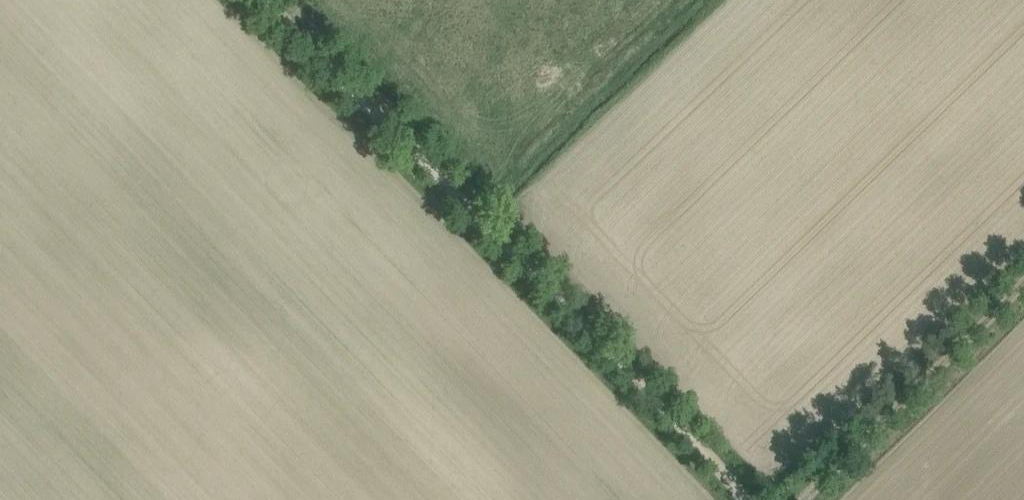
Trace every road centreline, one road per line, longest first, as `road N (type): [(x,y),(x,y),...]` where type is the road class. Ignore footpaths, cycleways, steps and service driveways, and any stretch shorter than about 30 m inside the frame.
road 1 (track): [(750,499),(375,115)]
road 2 (track): [(1023,285),(806,499)]
road 3 (unclassified): [(375,115),(263,0)]

